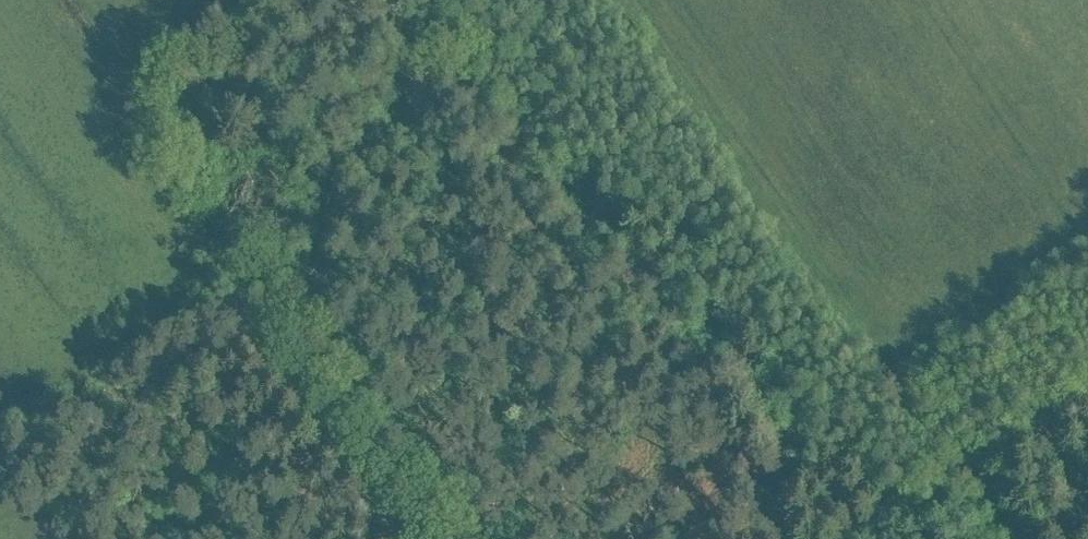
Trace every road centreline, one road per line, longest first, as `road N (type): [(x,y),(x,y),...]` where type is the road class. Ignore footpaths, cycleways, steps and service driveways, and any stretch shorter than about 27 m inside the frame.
road 1 (track): [(231,326),(393,538)]
road 2 (track): [(1013,538),(958,466),(1087,374)]

